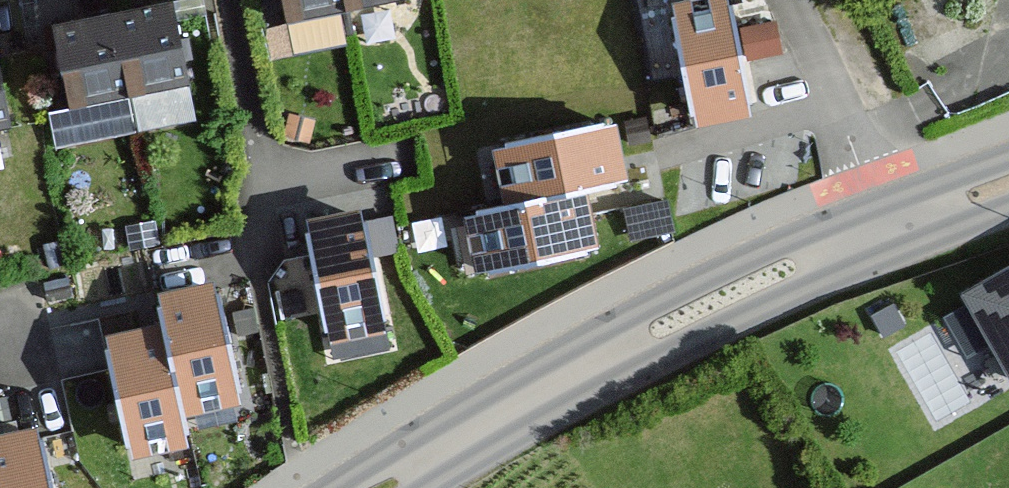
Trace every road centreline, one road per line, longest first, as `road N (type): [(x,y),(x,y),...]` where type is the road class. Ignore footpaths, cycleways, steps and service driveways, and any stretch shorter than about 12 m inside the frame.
road 1 (secondary): [(1008,180),(680,316),(475,421),(373,487)]

